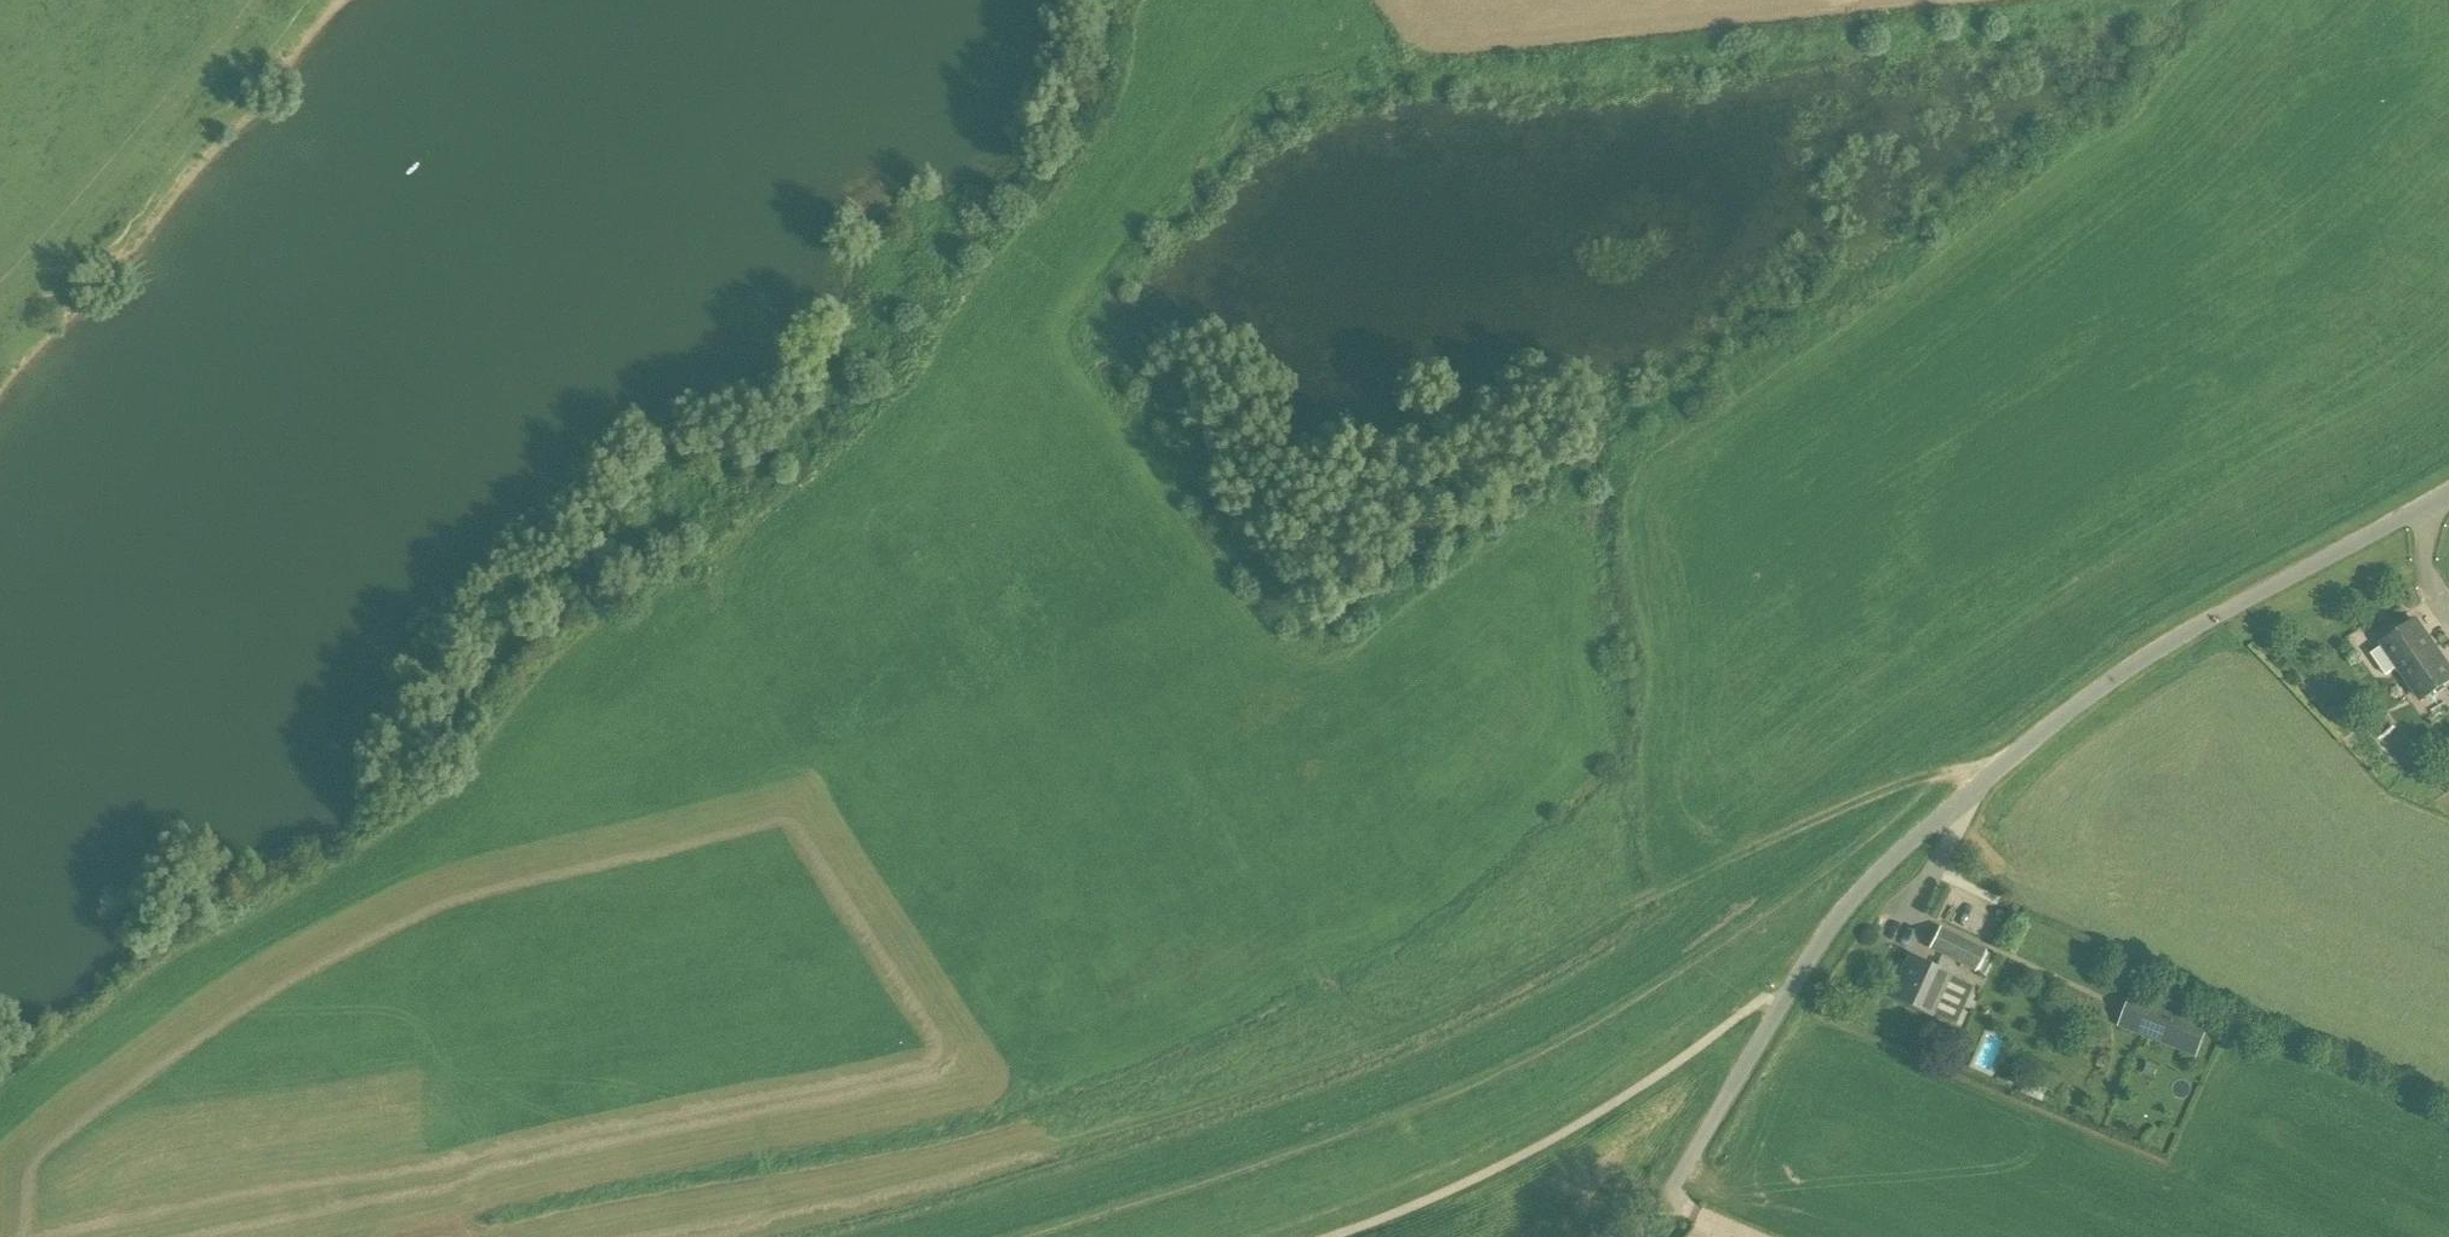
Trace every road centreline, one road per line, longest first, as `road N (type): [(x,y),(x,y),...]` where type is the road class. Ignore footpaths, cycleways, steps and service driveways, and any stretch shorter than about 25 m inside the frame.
road 1 (unclassified): [(1651,1236),(1856,906),(1929,831),(2169,639),(2448,492)]

